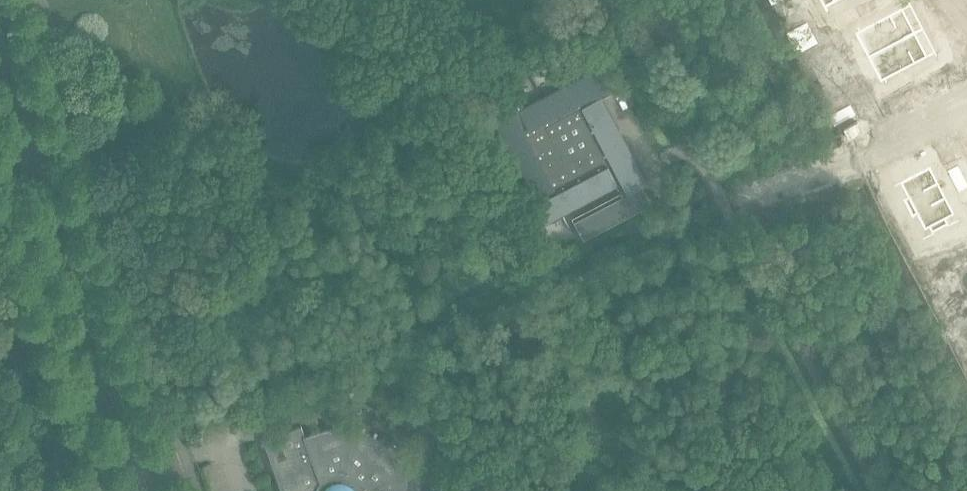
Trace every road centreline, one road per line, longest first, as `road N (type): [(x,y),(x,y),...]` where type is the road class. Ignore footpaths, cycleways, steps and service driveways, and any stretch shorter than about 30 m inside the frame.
road 1 (tertiary): [(70,253),(68,284),(124,457),(142,477)]
road 2 (tertiary): [(142,477),(139,431),(89,277),(70,253)]
road 3 (tertiary): [(70,253),(0,31)]

